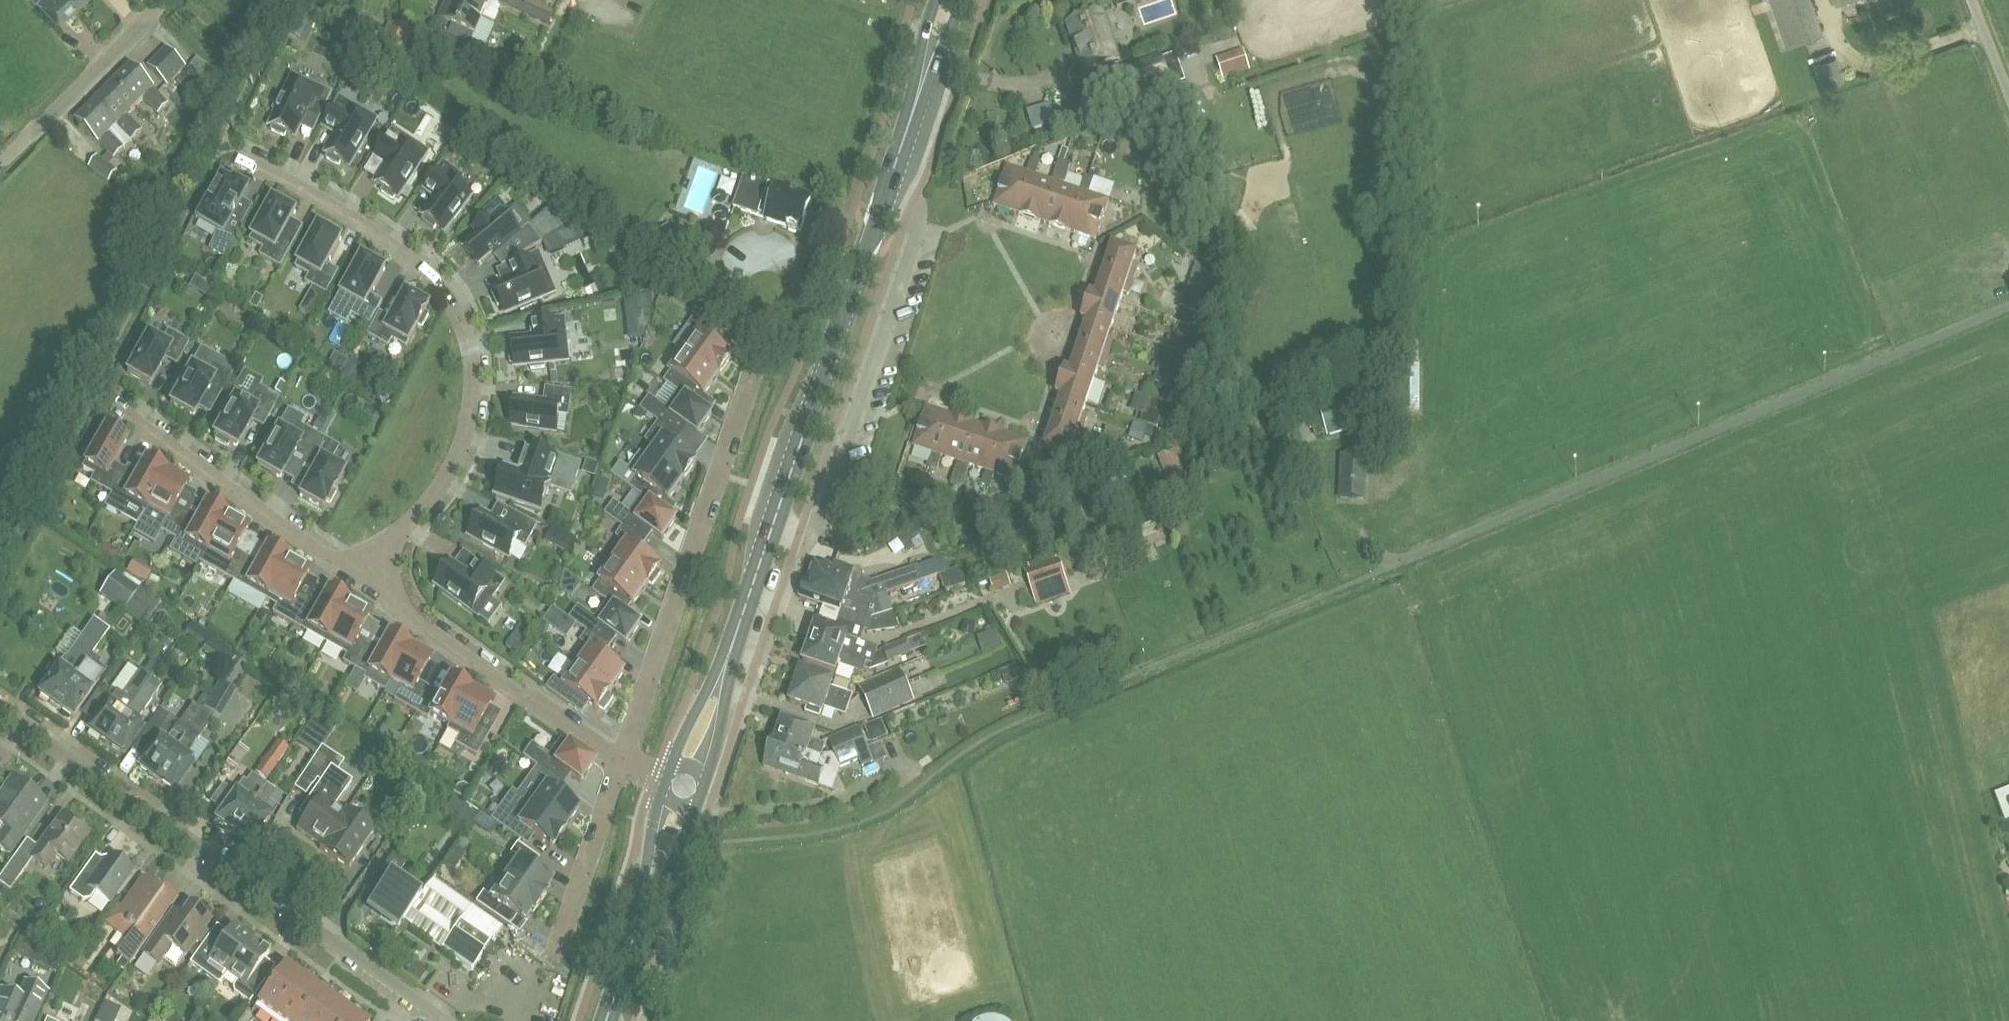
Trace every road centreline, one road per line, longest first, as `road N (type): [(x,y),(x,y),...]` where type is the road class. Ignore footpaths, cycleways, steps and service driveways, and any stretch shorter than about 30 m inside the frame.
road 1 (primary): [(684,787),(948,0)]
road 2 (residential): [(370,578),(431,503),(463,440),(474,376),(467,319),(431,268),(340,205),(228,148)]
road 3 (residential): [(442,1020),(0,708)]
road 4 (track): [(0,591),(212,141)]
road 5 (residential): [(754,366),(621,765)]
road 6 (residential): [(104,396),(370,578)]
road 7 (residential): [(370,578),(621,765)]
road 8 (primary): [(608,1020),(684,787)]
road 9 (unclassified): [(0,153),(158,0)]
road 10 (residential): [(621,765),(560,947)]

